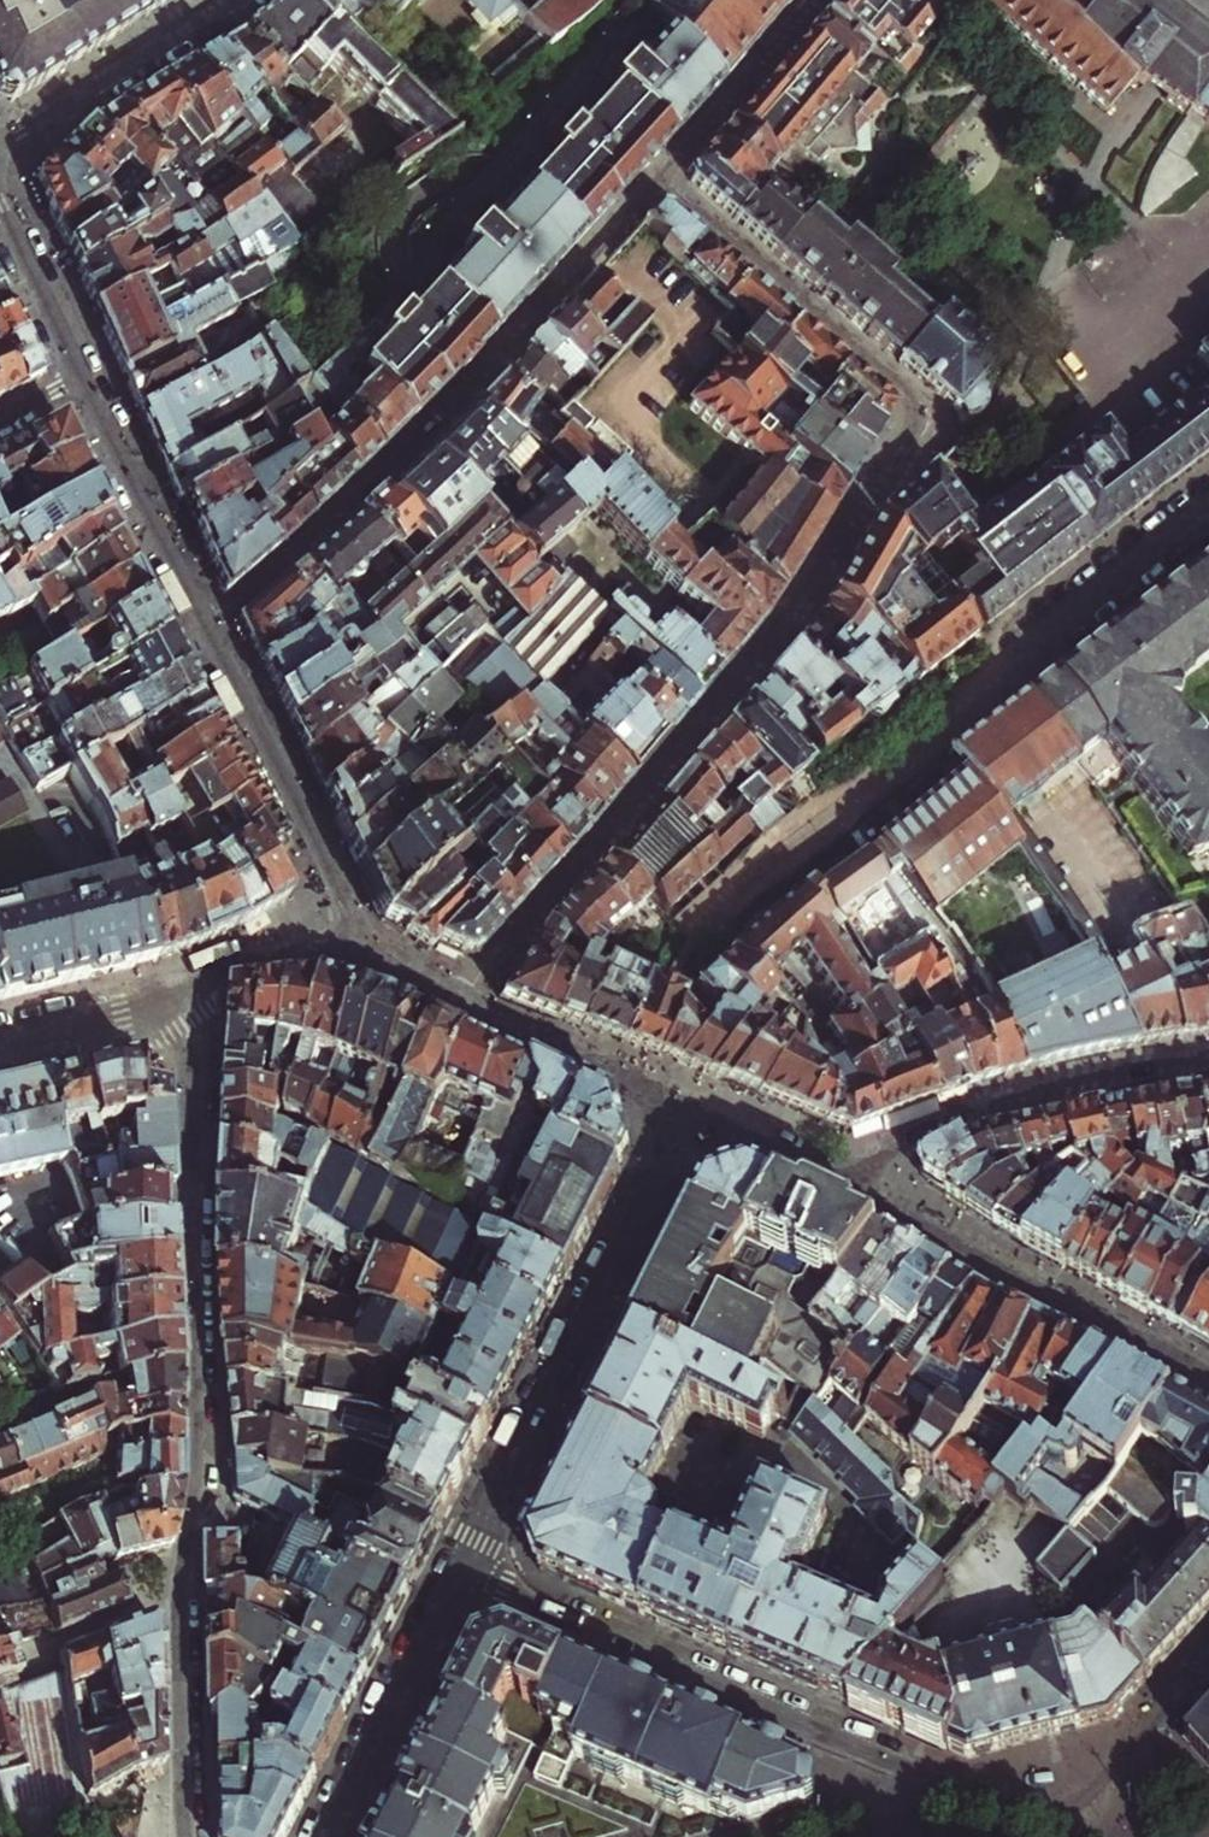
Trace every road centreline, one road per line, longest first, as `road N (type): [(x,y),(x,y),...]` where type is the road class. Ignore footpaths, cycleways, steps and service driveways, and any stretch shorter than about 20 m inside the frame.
road 1 (residential): [(660,179),(925,415),(926,430),(775,641),(459,1004)]
road 2 (residential): [(183,995),(204,1478),(180,1607),(184,1836)]
road 3 (residential): [(1056,1831),(463,1576)]
road 4 (residential): [(208,628),(501,349),(660,179)]
road 5 (residential): [(693,1112),(463,1576)]
road 6 (residential): [(826,1170),(1208,1382)]
road 7 (residential): [(826,1170),(880,1140),(963,1110),(1208,1066)]
road 8 (residential): [(367,957),(288,780),(208,628)]
road 9 (residential): [(463,1576),(329,1836)]
road 10 (residential): [(238,0),(0,151)]
road 11 (residential): [(208,628),(81,377)]
road 12 (residential): [(459,1004),(693,1112)]
road 13 (residential): [(1208,509),(1021,660)]
road 14 (residential): [(660,179),(814,0)]
road 15 (residential): [(1208,1661),(1056,1831)]
road 16 (residential): [(183,995),(270,957),(367,957)]
road 17 (residential): [(81,377),(0,203)]
road 18 (residential): [(0,1044),(183,995)]
road 19 (residential): [(693,1112),(826,1170)]

